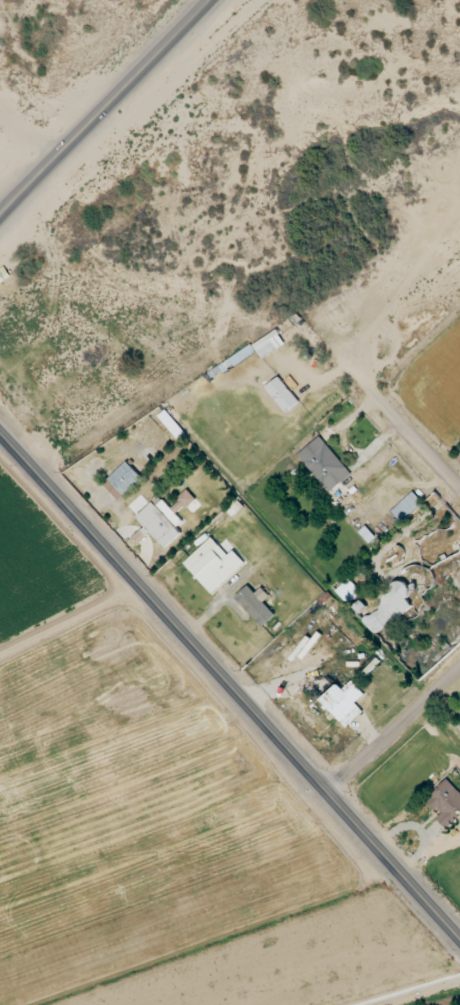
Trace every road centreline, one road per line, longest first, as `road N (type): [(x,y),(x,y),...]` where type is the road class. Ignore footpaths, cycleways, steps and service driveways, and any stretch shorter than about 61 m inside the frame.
road 1 (secondary): [(459,939),(0,432)]
road 2 (secondary): [(0,215),(210,0)]
road 3 (residential): [(325,791),(459,670)]
road 4 (residential): [(369,390),(459,487)]

